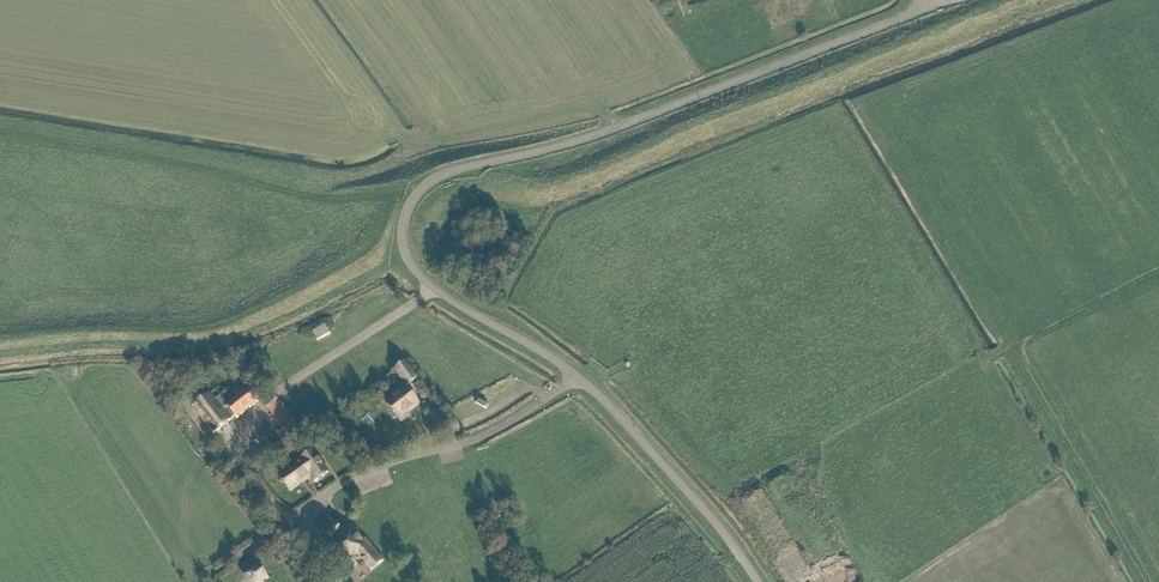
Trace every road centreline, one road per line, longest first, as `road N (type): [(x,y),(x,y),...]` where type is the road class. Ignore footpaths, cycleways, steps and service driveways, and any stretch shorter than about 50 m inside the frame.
road 1 (unclassified): [(749,581),(560,369),(422,296),(409,272),(418,206),(447,185),(637,130),(927,18)]

